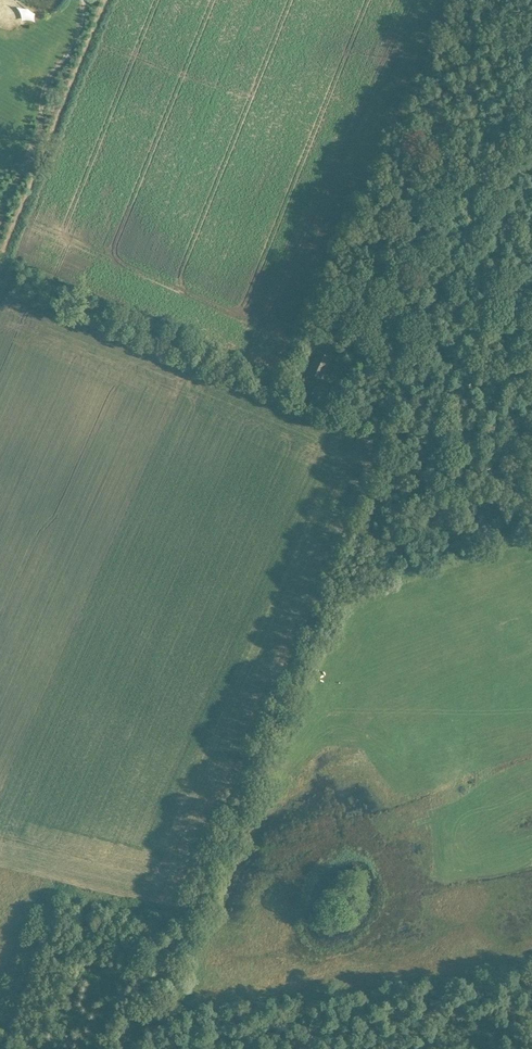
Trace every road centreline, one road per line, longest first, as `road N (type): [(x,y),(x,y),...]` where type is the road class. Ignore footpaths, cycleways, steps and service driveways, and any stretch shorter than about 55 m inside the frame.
road 1 (track): [(531,169),(127,1048)]

